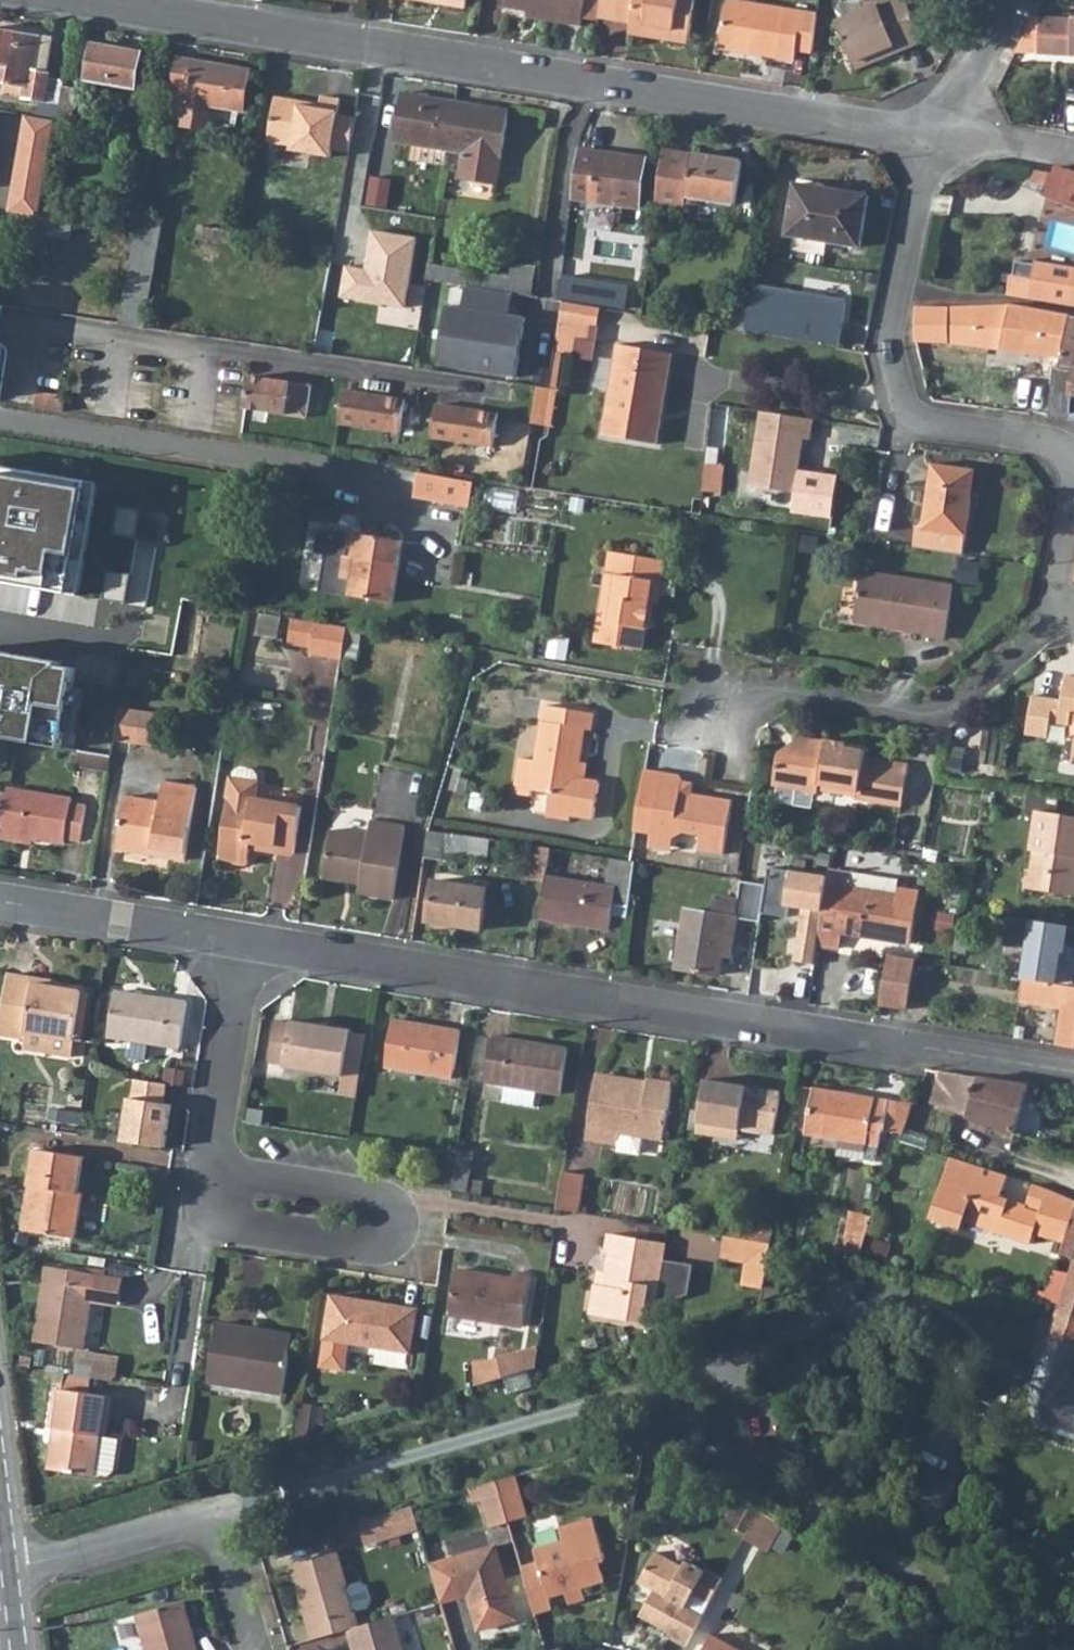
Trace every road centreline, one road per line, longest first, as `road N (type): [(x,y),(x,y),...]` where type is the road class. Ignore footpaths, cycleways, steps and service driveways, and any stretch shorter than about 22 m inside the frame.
road 1 (residential): [(84,0),(938,135)]
road 2 (residential): [(249,945),(1073,1072)]
road 3 (residential): [(938,135),(889,345),(906,404),(917,419),(1047,440),(1071,454)]
road 4 (track): [(187,1528),(609,1396)]
road 5 (residential): [(1052,598),(1044,628),(940,710),(755,680)]
road 6 (residential): [(0,1576),(187,1528),(240,1555),(265,1649)]
road 7 (residential): [(211,1169),(207,1202),(221,1220),(369,1245),(391,1235),(394,1217),(378,1199)]
road 8 (residential): [(0,905),(249,945)]
road 9 (residential): [(249,945),(211,1169)]
road 10 (residential): [(378,1199),(211,1169)]
road 11 (residential): [(1019,0),(938,135)]
road 12 (residential): [(938,135),(1073,157)]

